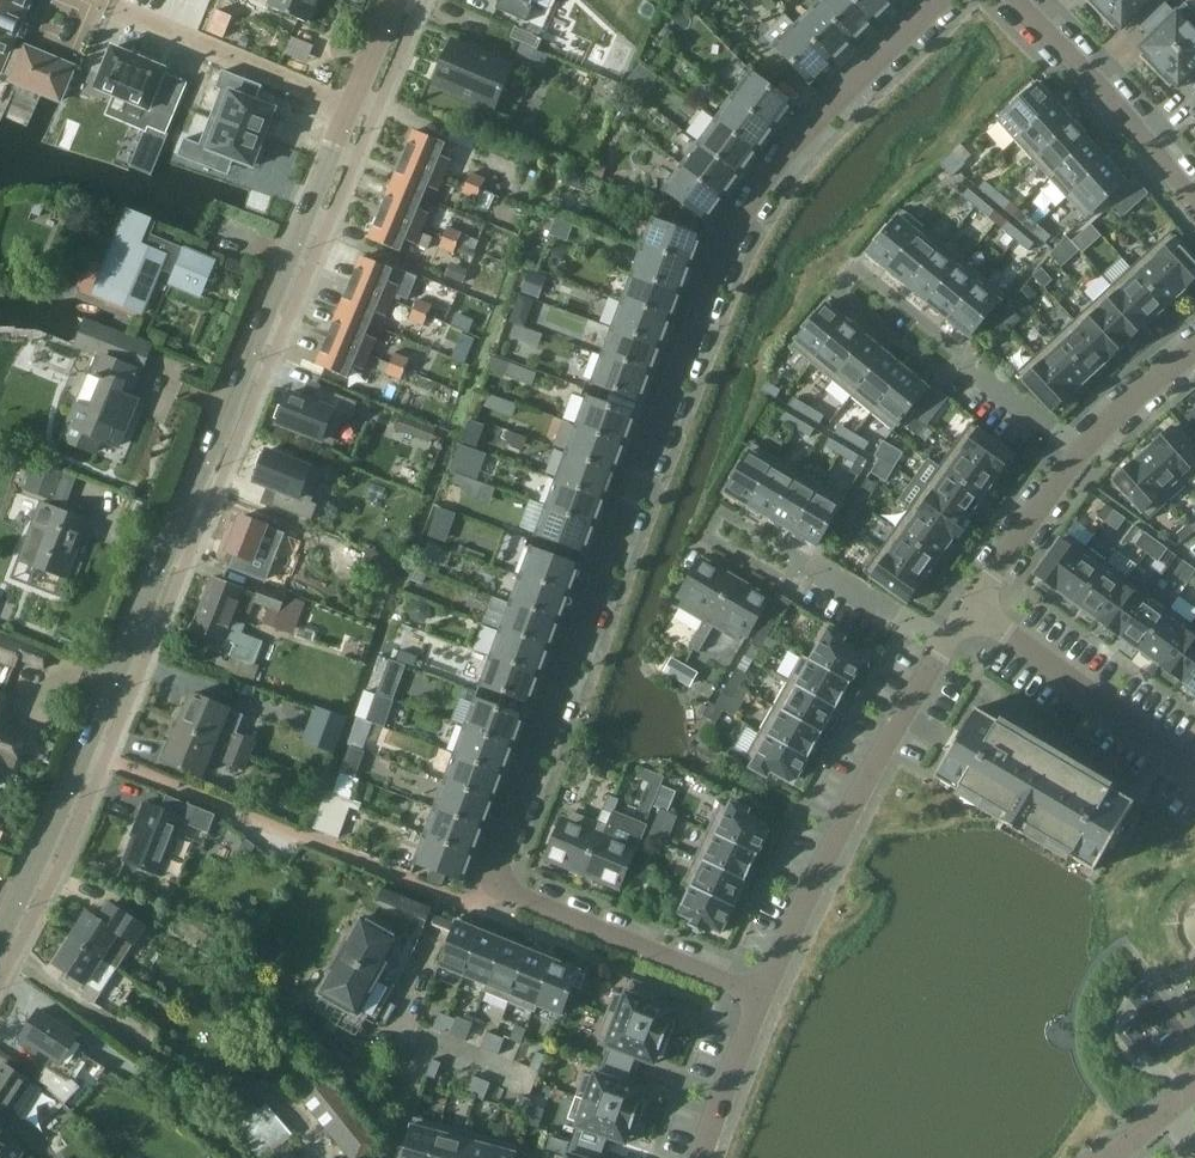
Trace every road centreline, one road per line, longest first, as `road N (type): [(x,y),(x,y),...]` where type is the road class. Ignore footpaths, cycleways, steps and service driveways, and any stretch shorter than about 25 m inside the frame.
road 1 (residential): [(943,0),(775,171),(729,244),(500,856),(497,887),(762,997)]
road 2 (tertiary): [(0,934),(84,754),(356,100)]
road 3 (residential): [(952,655),(762,997)]
road 4 (residential): [(958,355),(942,377),(837,291),(856,268),(918,320)]
road 5 (residential): [(972,617),(1194,776)]
road 6 (residential): [(952,655),(714,525)]
road 7 (residential): [(1194,202),(1101,86),(1014,0)]
road 8 (residential): [(116,9),(356,100)]
road 9 (residential): [(395,1157),(427,1038),(518,1074)]
road 10 (residential): [(1088,457),(972,617)]
road 11 (residential): [(762,997),(703,1157)]
road 12 (residential): [(958,355),(1088,457)]
road 13 (residential): [(1194,354),(1112,424),(1088,457)]

